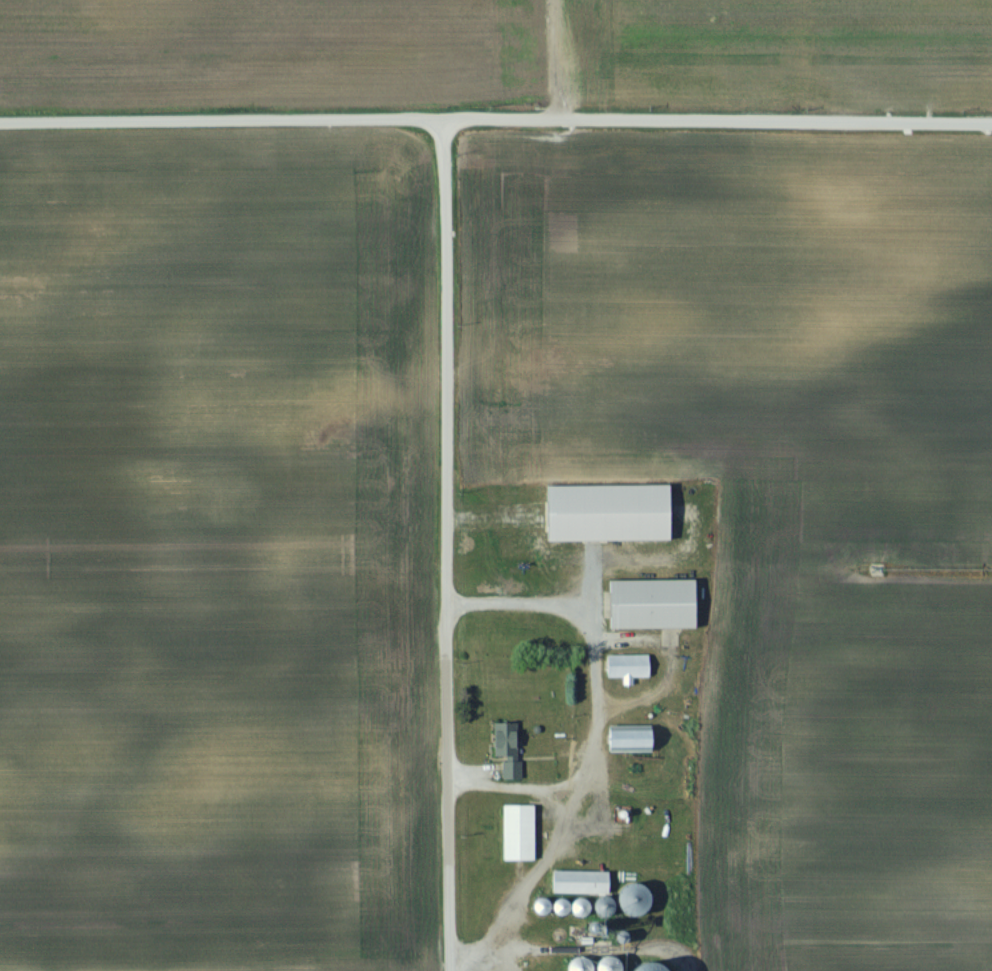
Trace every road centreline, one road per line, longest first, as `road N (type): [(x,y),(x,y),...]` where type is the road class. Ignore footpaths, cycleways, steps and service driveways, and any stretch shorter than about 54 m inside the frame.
road 1 (residential): [(0,119),(991,123)]
road 2 (residential): [(451,970),(444,119)]
road 3 (residential): [(592,639),(599,725),(562,792),(550,843),(495,929),(498,956),(479,970)]

